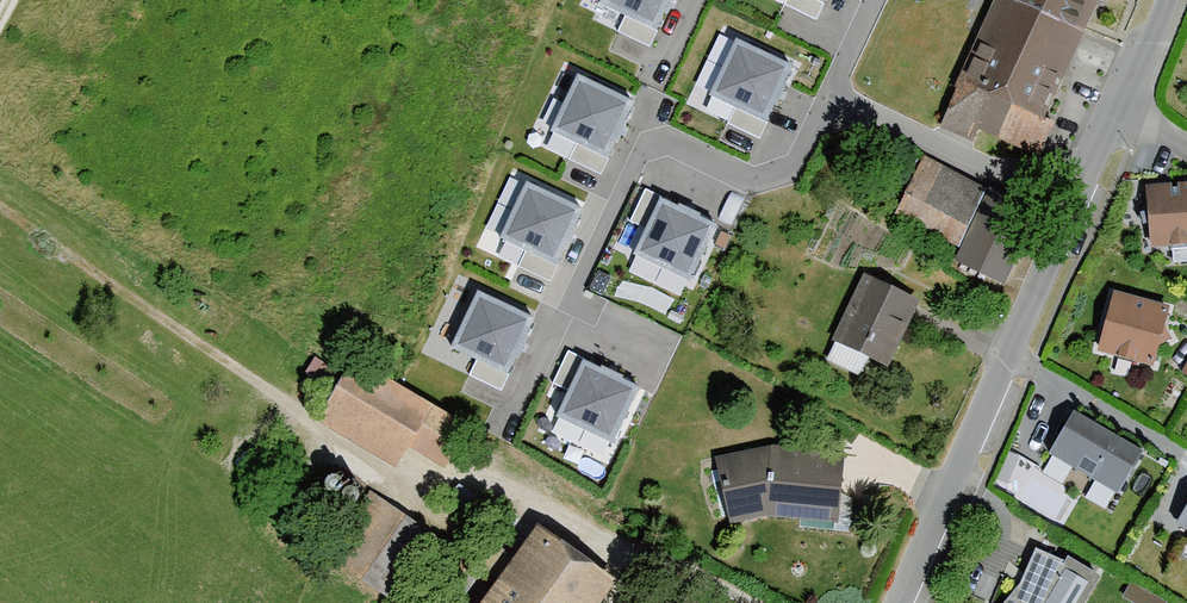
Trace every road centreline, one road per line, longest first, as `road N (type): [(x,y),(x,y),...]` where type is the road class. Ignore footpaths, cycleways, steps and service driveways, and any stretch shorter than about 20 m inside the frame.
road 1 (residential): [(826,101),(793,169),(751,181),(668,139),(638,150),(509,413)]
road 2 (tertiary): [(1074,213),(899,602)]
road 3 (residential): [(826,101),(1074,213)]
road 4 (tertiary): [(1167,0),(1074,213)]

